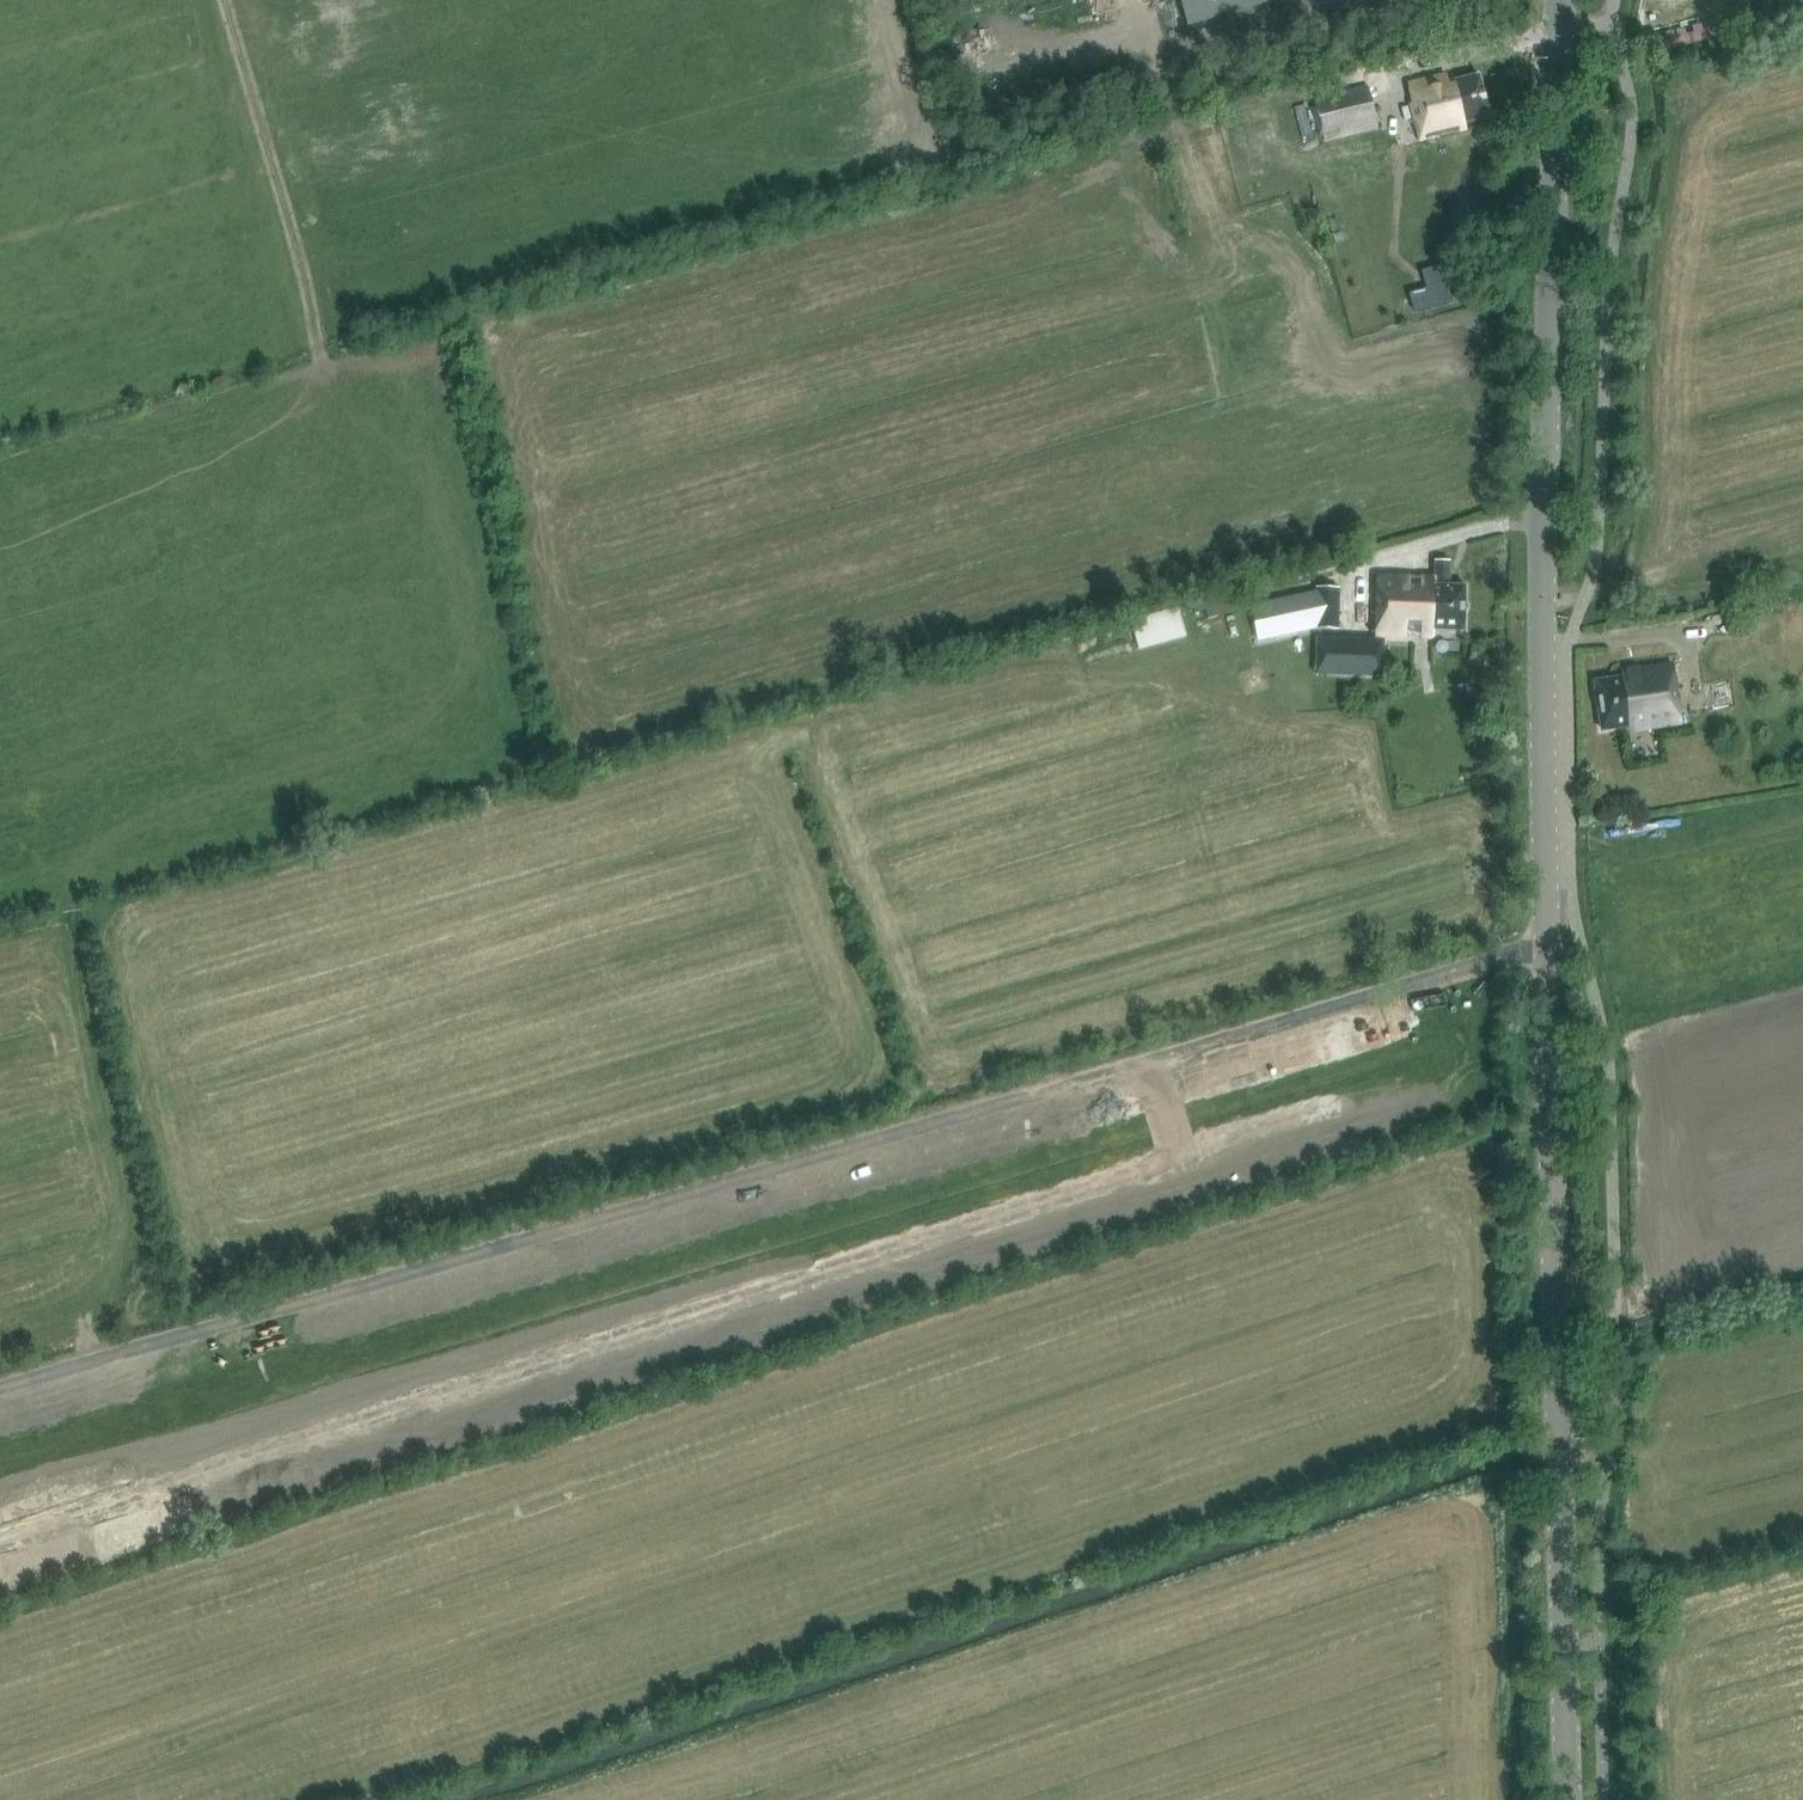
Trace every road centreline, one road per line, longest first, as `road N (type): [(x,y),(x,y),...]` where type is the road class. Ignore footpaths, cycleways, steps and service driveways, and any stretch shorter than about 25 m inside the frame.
road 1 (tertiary): [(1565,1799),(1543,926),(1559,0)]

